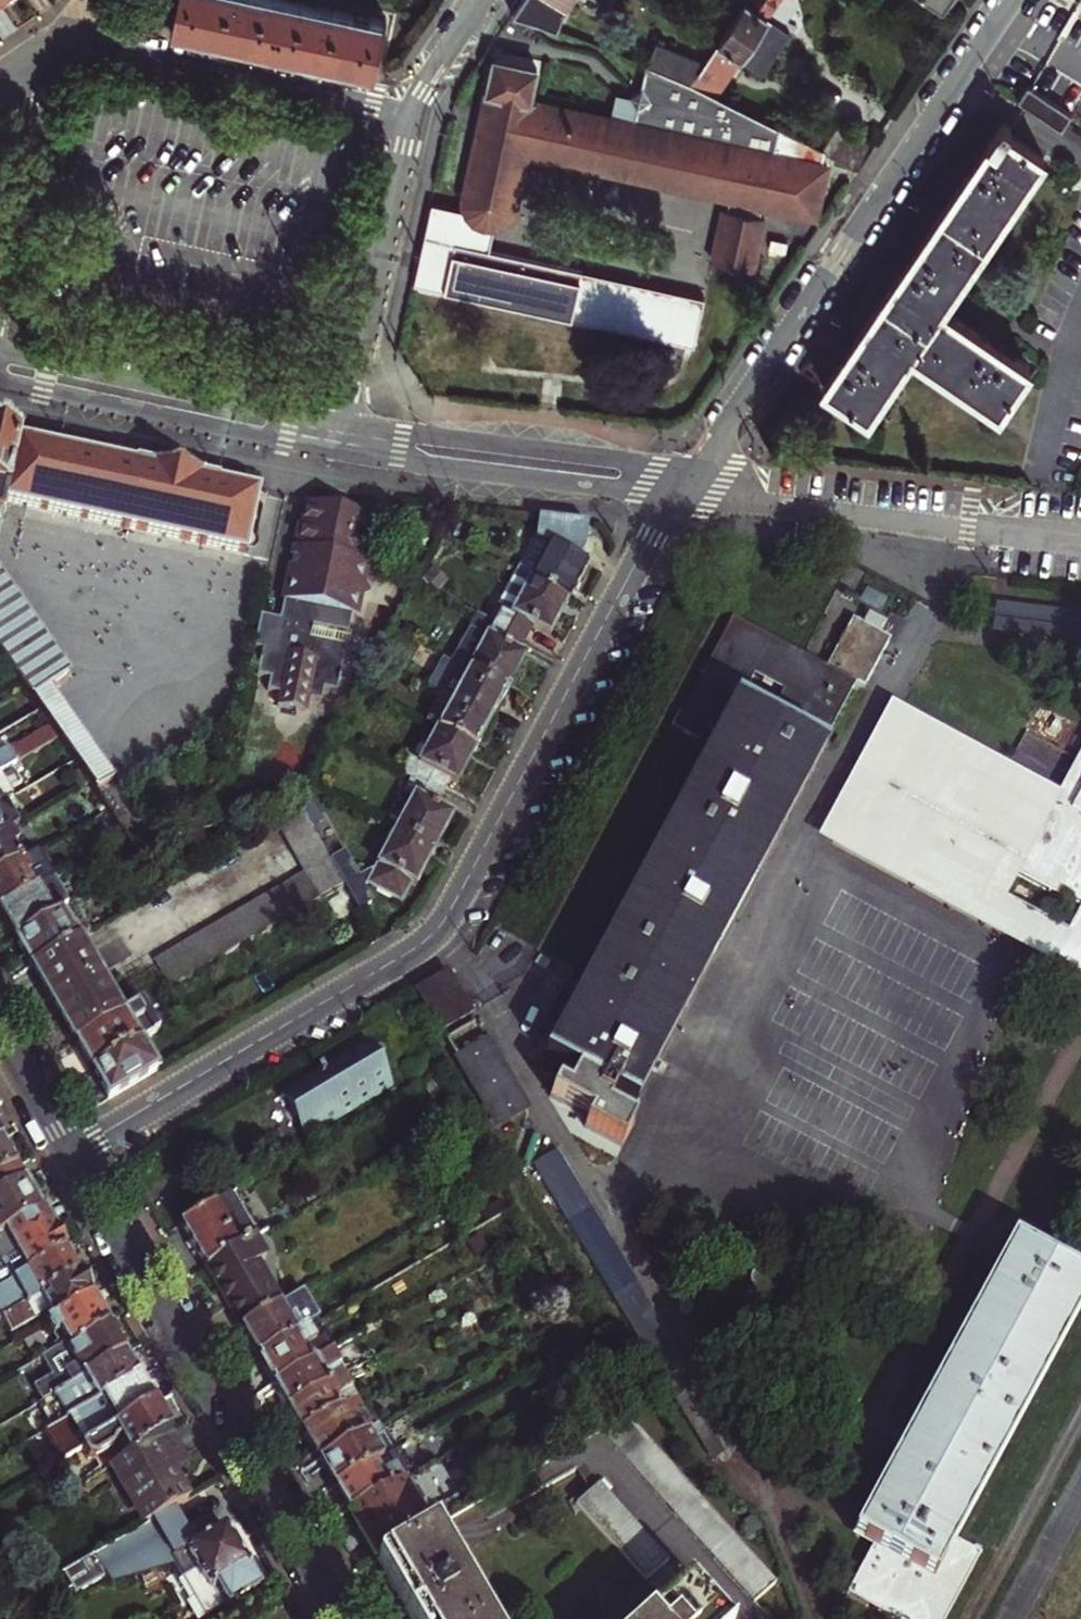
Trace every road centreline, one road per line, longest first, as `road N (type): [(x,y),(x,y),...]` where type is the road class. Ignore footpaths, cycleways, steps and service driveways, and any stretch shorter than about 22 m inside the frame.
road 1 (residential): [(71,1155),(423,942),(462,891),(685,490)]
road 2 (residential): [(685,490),(1012,0)]
road 3 (residential): [(71,1155),(346,1618)]
road 4 (residential): [(685,490),(1080,542)]
road 5 (residential): [(55,32),(412,110)]
road 6 (residential): [(347,425),(0,353)]
road 7 (residential): [(0,380),(342,453)]
road 8 (residential): [(685,490),(655,468),(347,425)]
road 9 (residential): [(342,453),(685,490)]
road 10 (residential): [(412,110),(347,425)]
road 11 (residential): [(0,280),(55,32)]
road 12 (residential): [(0,1029),(71,1155)]
road 13 (residential): [(483,0),(412,110)]

